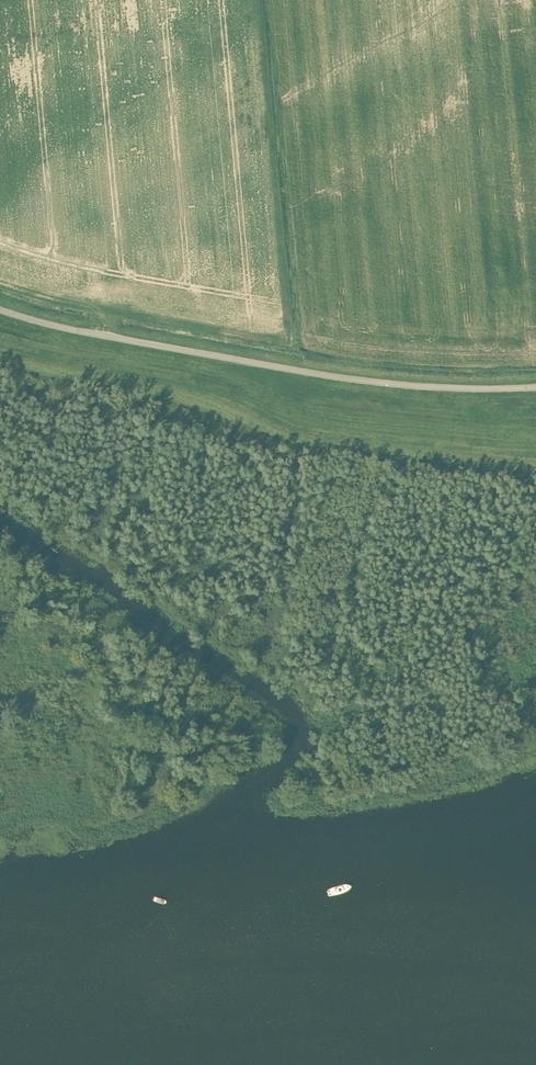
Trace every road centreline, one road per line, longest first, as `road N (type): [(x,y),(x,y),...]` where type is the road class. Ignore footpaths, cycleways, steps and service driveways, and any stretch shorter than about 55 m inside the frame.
road 1 (track): [(535,455),(320,431),(224,394),(0,347)]
road 2 (unclassified): [(0,309),(109,337),(342,376),(535,386)]

